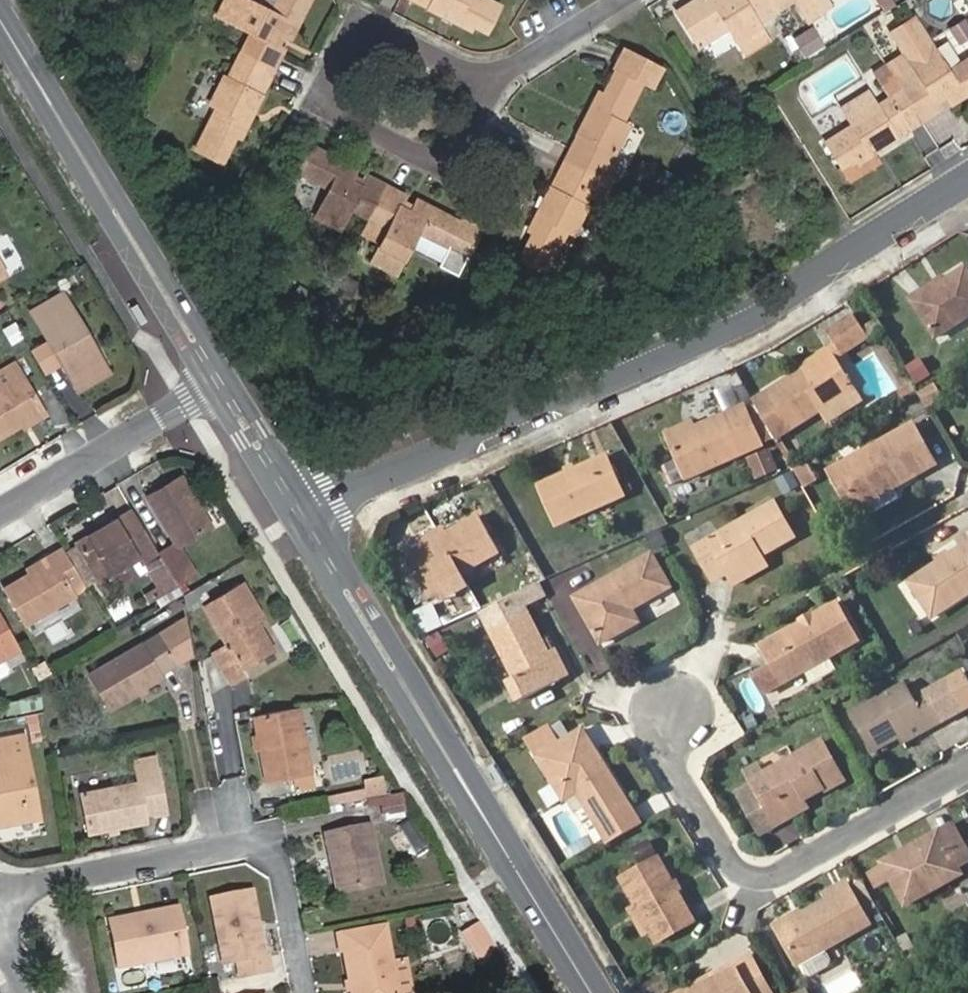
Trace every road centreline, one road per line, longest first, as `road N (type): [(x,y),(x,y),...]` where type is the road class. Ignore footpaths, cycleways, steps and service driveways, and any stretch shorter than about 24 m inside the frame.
road 1 (residential): [(304,516),(773,307),(967,182)]
road 2 (tertiary): [(595,992),(304,516)]
road 3 (residential): [(967,772),(776,881),(736,862),(667,744),(682,710)]
road 4 (tertiary): [(223,382),(0,28)]
road 5 (residential): [(495,82),(371,31),(332,62),(325,87),(338,111),(427,159),(453,162),(474,150),(486,125)]
road 6 (residential): [(223,382),(0,511)]
road 7 (residential): [(0,895),(221,849)]
road 8 (residential): [(221,849),(246,844),(273,853),(289,891),(309,992)]
road 9 (residential): [(495,82),(510,80),(633,0)]
road 10 (tertiary): [(304,516),(223,382)]

